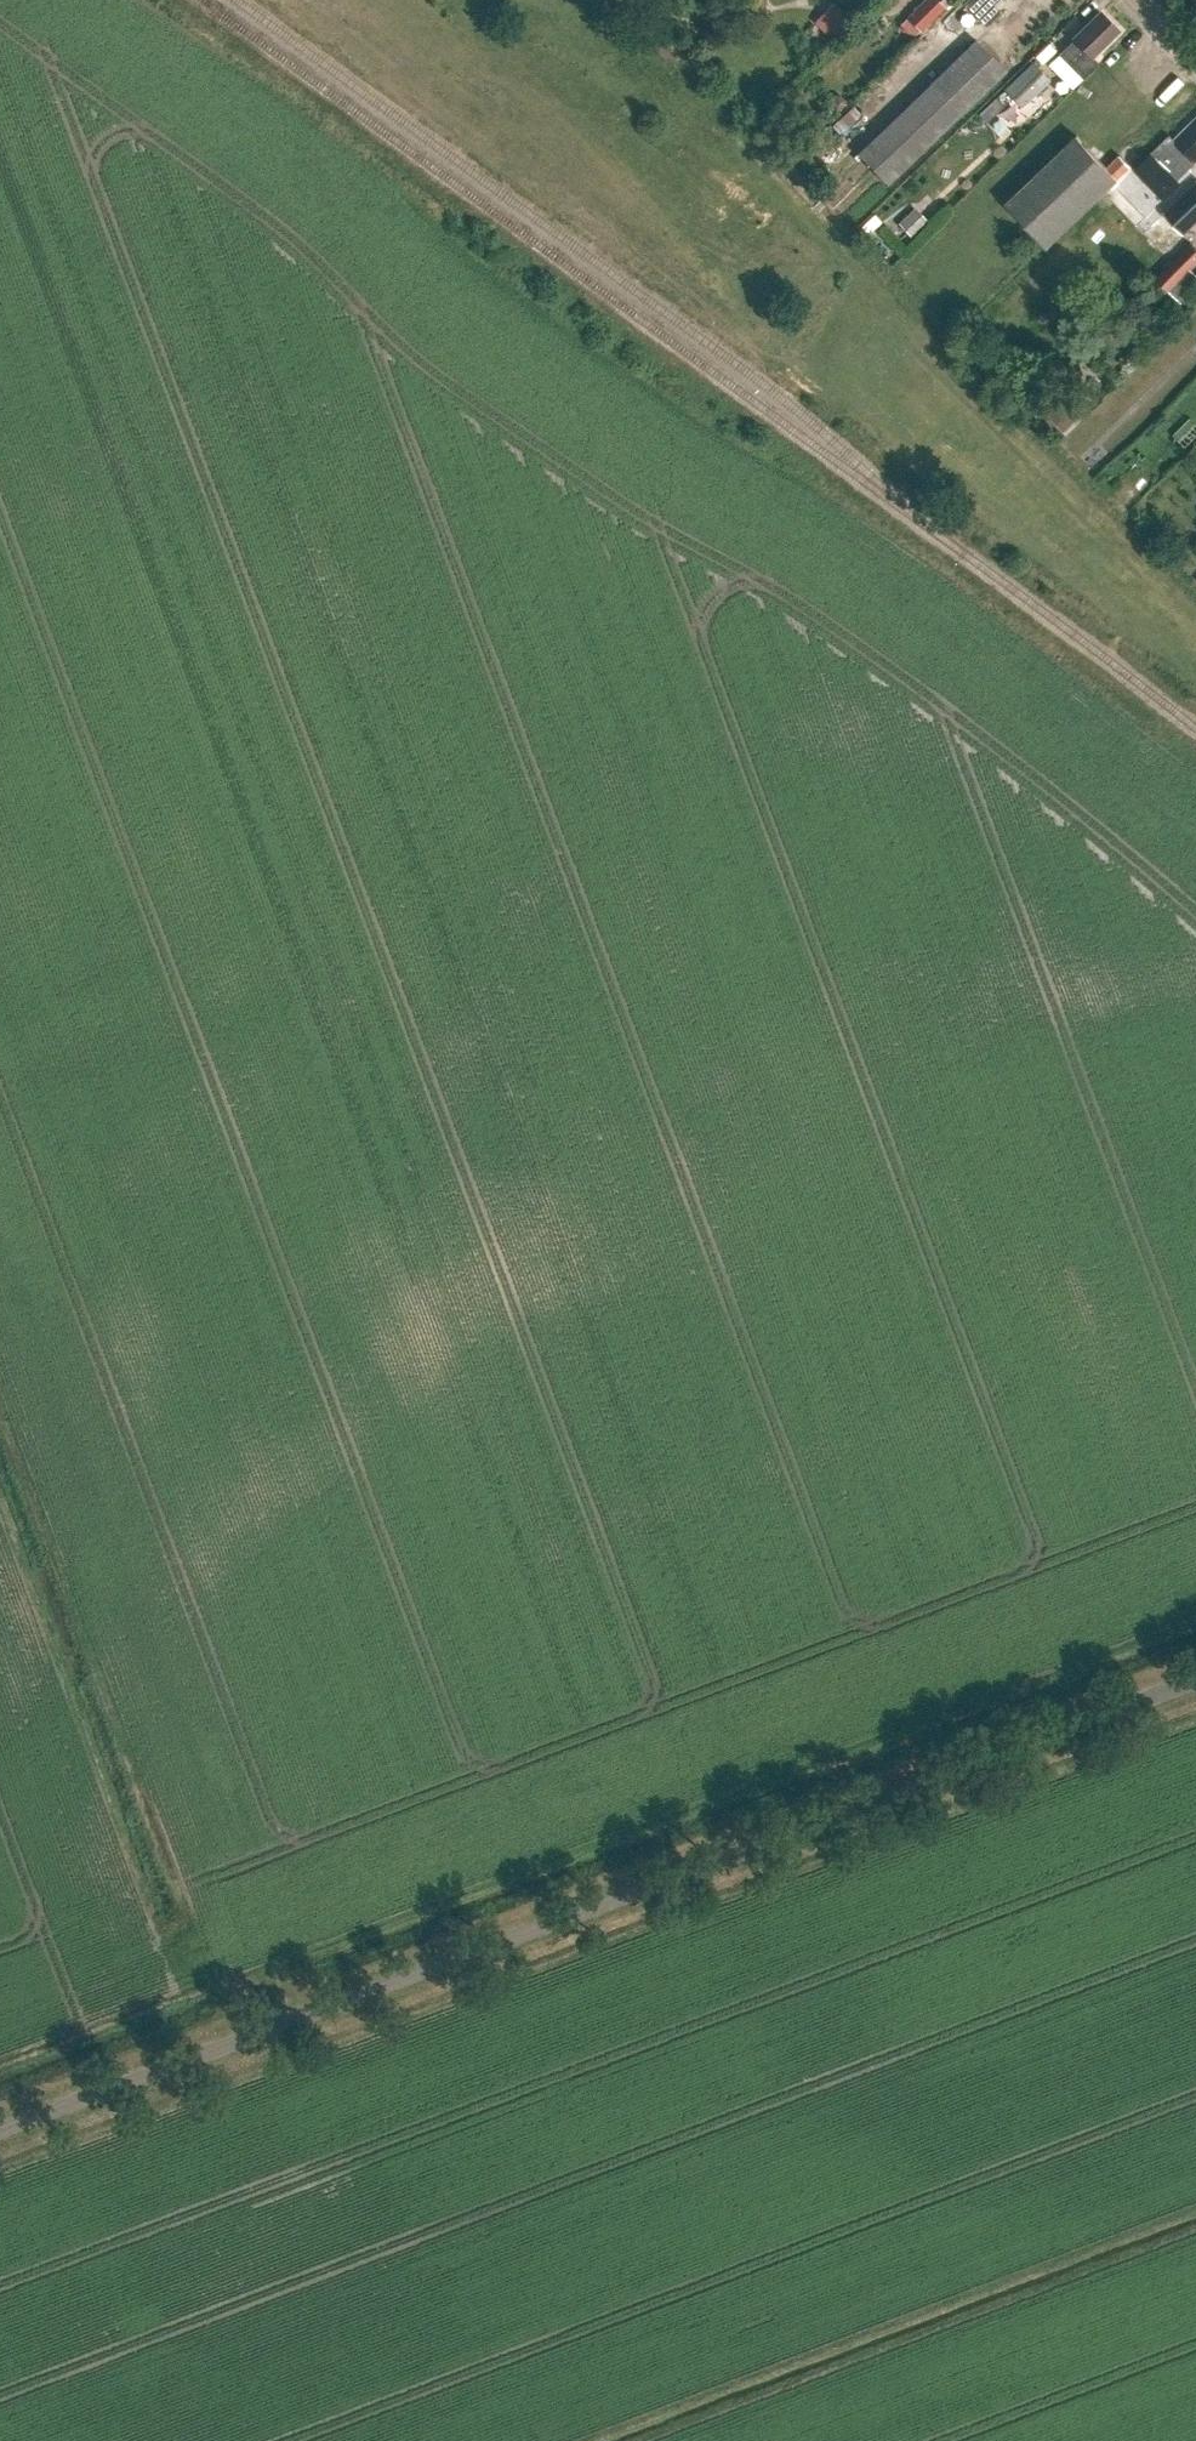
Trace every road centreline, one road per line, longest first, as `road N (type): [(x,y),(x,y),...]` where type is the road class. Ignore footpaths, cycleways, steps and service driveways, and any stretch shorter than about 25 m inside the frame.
road 1 (unclassified): [(0,2130),(1195,1679)]

